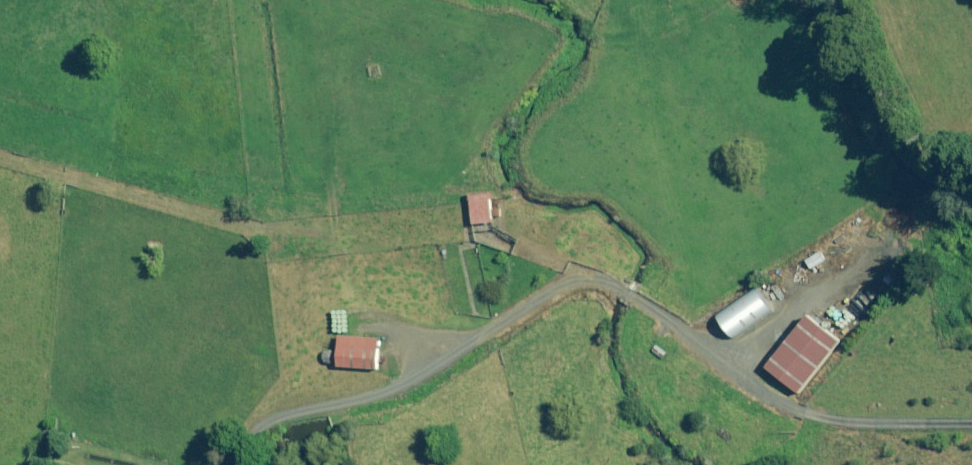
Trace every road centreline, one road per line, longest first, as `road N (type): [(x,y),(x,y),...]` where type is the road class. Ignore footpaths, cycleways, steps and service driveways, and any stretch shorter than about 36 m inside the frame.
road 1 (track): [(971,430),(776,413),(657,303),(587,273),(391,390),(250,427),(198,464)]

